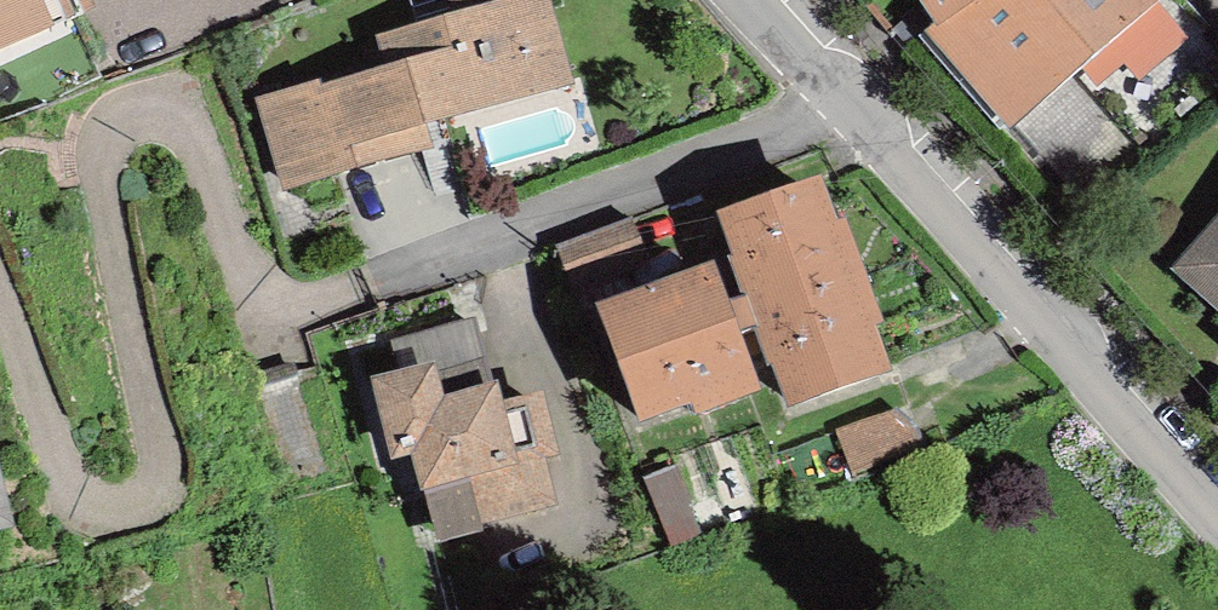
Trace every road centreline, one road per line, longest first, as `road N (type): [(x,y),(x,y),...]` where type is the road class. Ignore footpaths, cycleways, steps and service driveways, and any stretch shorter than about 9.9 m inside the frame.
road 1 (residential): [(749,0),(1217,520)]

